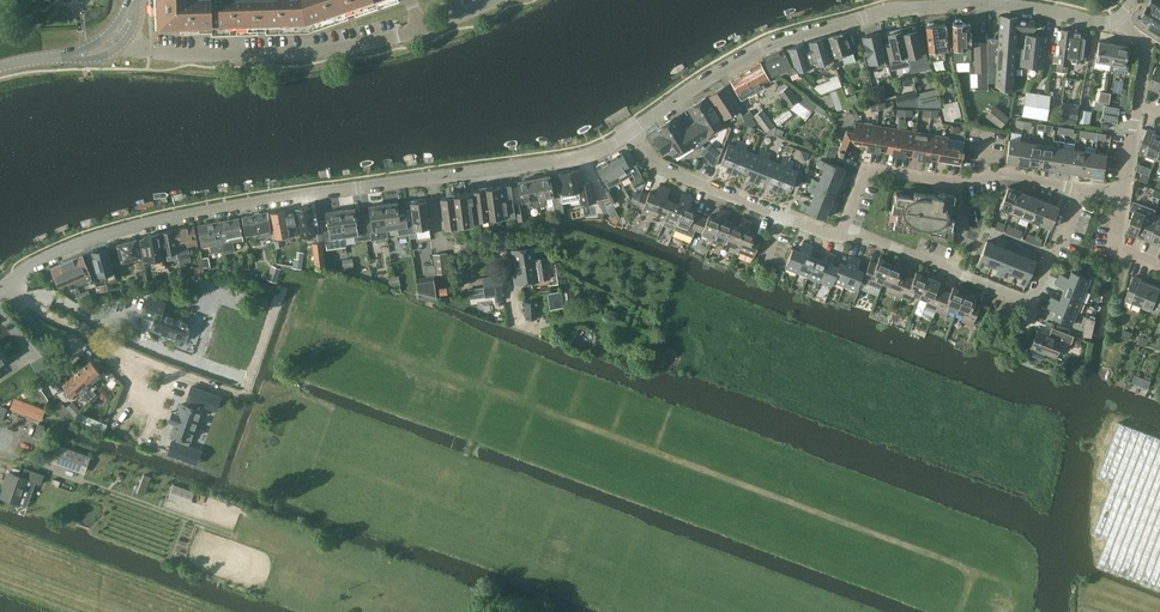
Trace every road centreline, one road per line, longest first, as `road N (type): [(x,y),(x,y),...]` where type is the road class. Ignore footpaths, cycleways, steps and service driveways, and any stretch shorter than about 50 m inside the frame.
road 1 (unclassified): [(0,291),(47,254),(121,226),(229,203),(563,160),(630,133)]
road 2 (unclassified): [(630,133),(761,49),(870,16),(986,5),(1120,18)]
road 3 (unclassified): [(110,43),(277,56),(422,29)]
road 4 (residential): [(841,237),(868,169),(959,183),(1006,172),(1081,189)]
road 5 (residential): [(841,237),(652,165),(630,133)]
road 6 (residential): [(1033,304),(868,238),(841,237)]
road 7 (residential): [(1033,304),(1081,189)]

